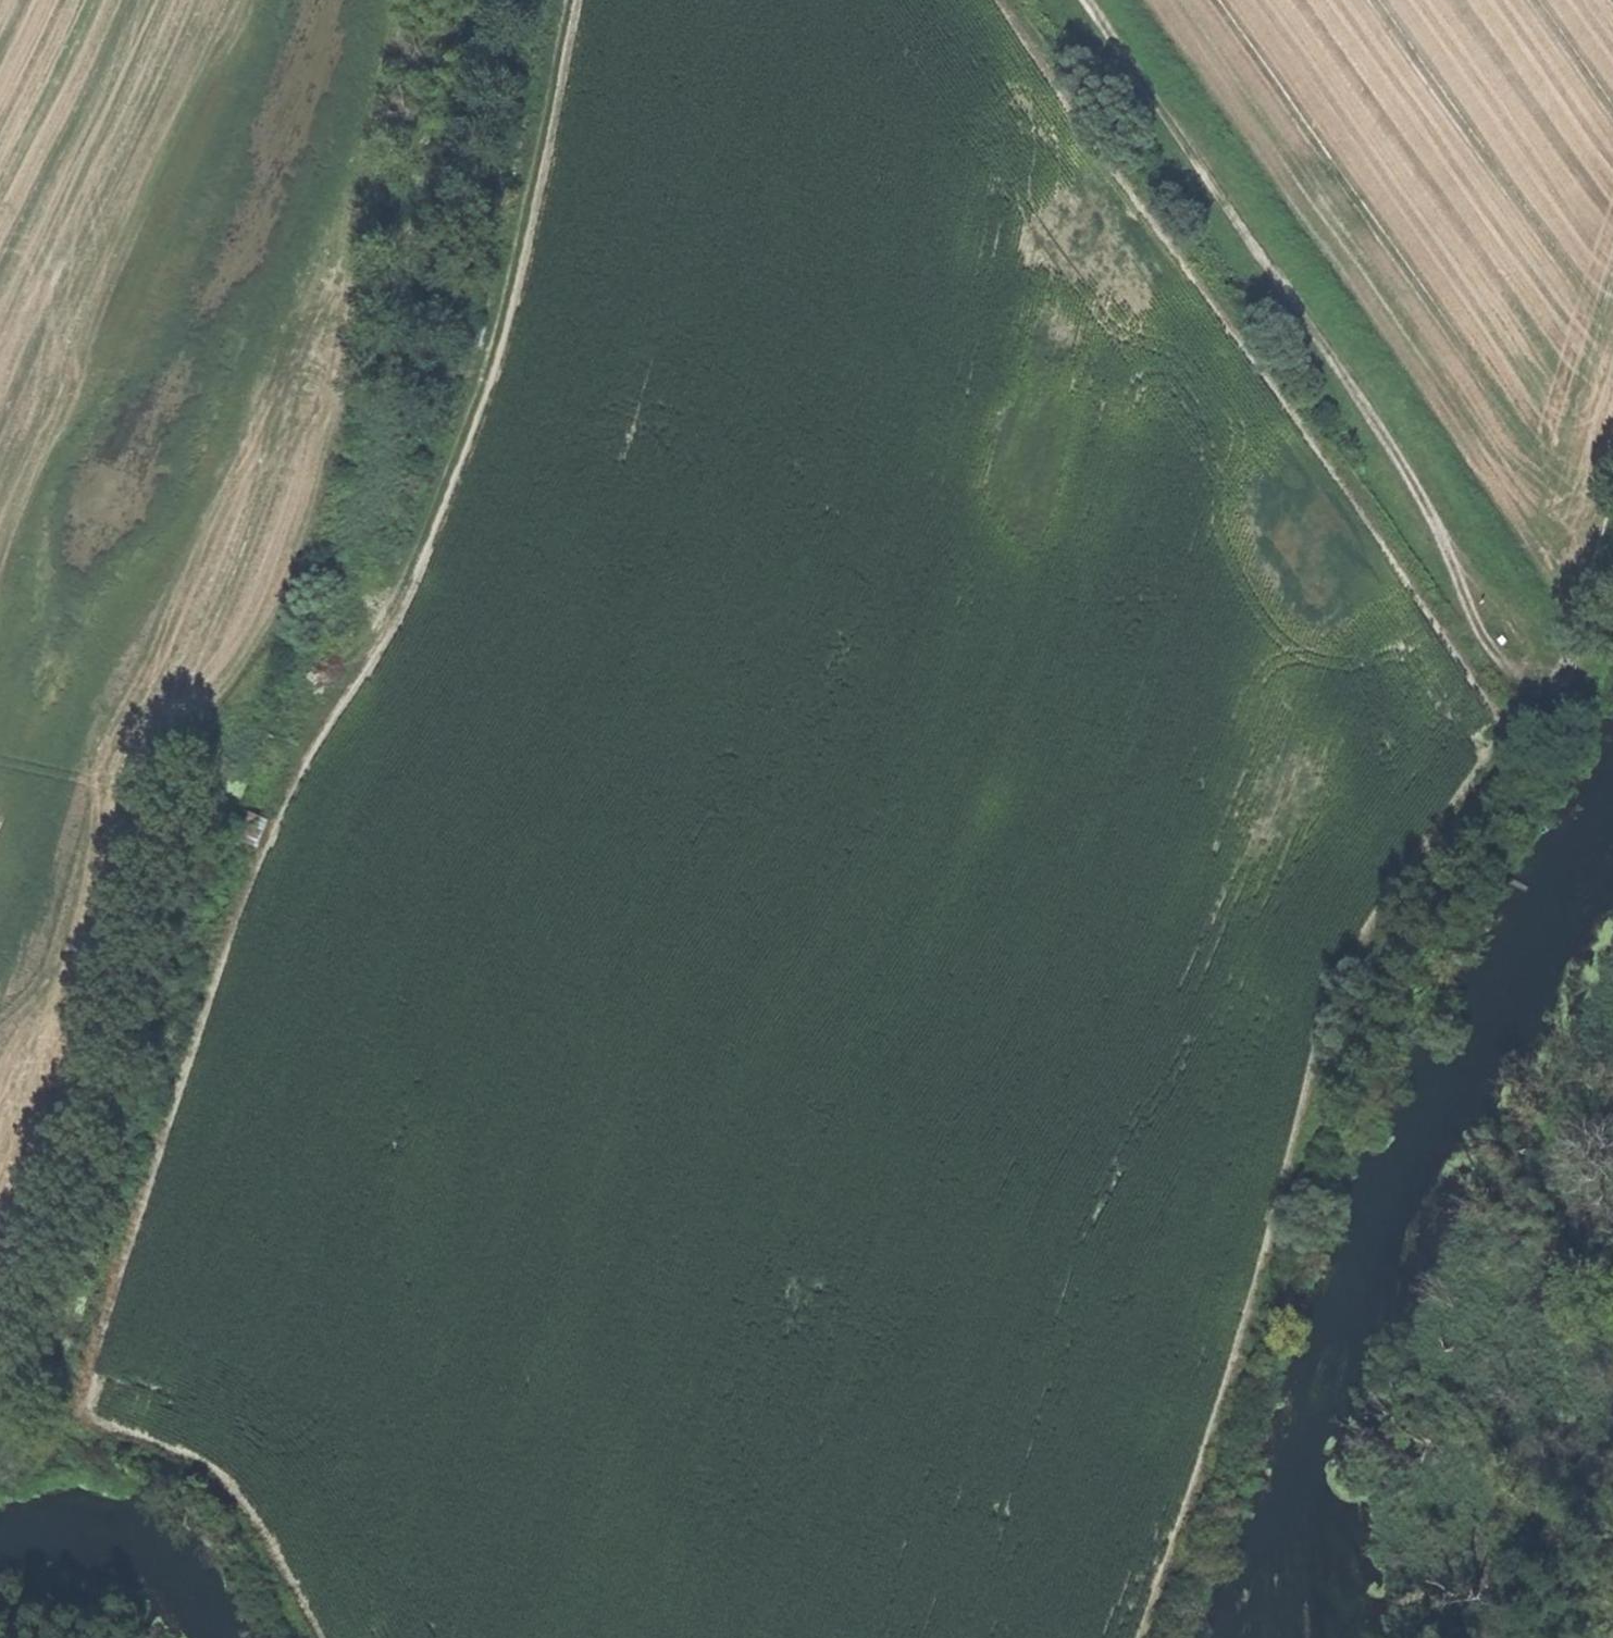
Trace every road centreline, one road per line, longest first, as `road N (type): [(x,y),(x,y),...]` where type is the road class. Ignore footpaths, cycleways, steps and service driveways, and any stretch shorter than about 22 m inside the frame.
road 1 (track): [(1071,0),(1541,691)]
road 2 (track): [(431,592),(594,39),(598,0)]

